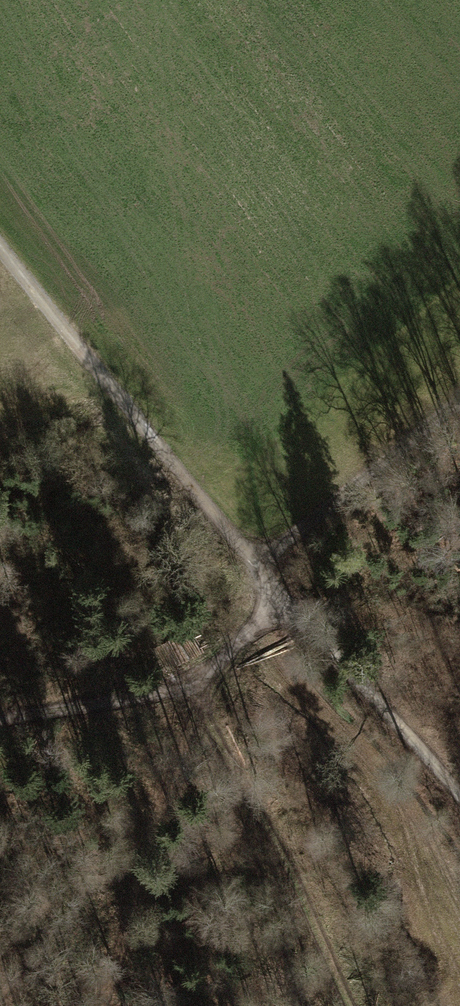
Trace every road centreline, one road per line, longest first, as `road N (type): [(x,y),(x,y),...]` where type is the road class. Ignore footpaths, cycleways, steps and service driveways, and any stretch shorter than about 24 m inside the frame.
road 1 (track): [(260,570),(0,244)]
road 2 (track): [(194,686),(350,1005)]
road 3 (track): [(194,686),(99,1005)]
road 4 (track): [(459,795),(260,570)]
road 5 (track): [(459,384),(260,570)]
road 6 (track): [(0,716),(194,686)]
road 7 (track): [(282,599),(194,686)]

